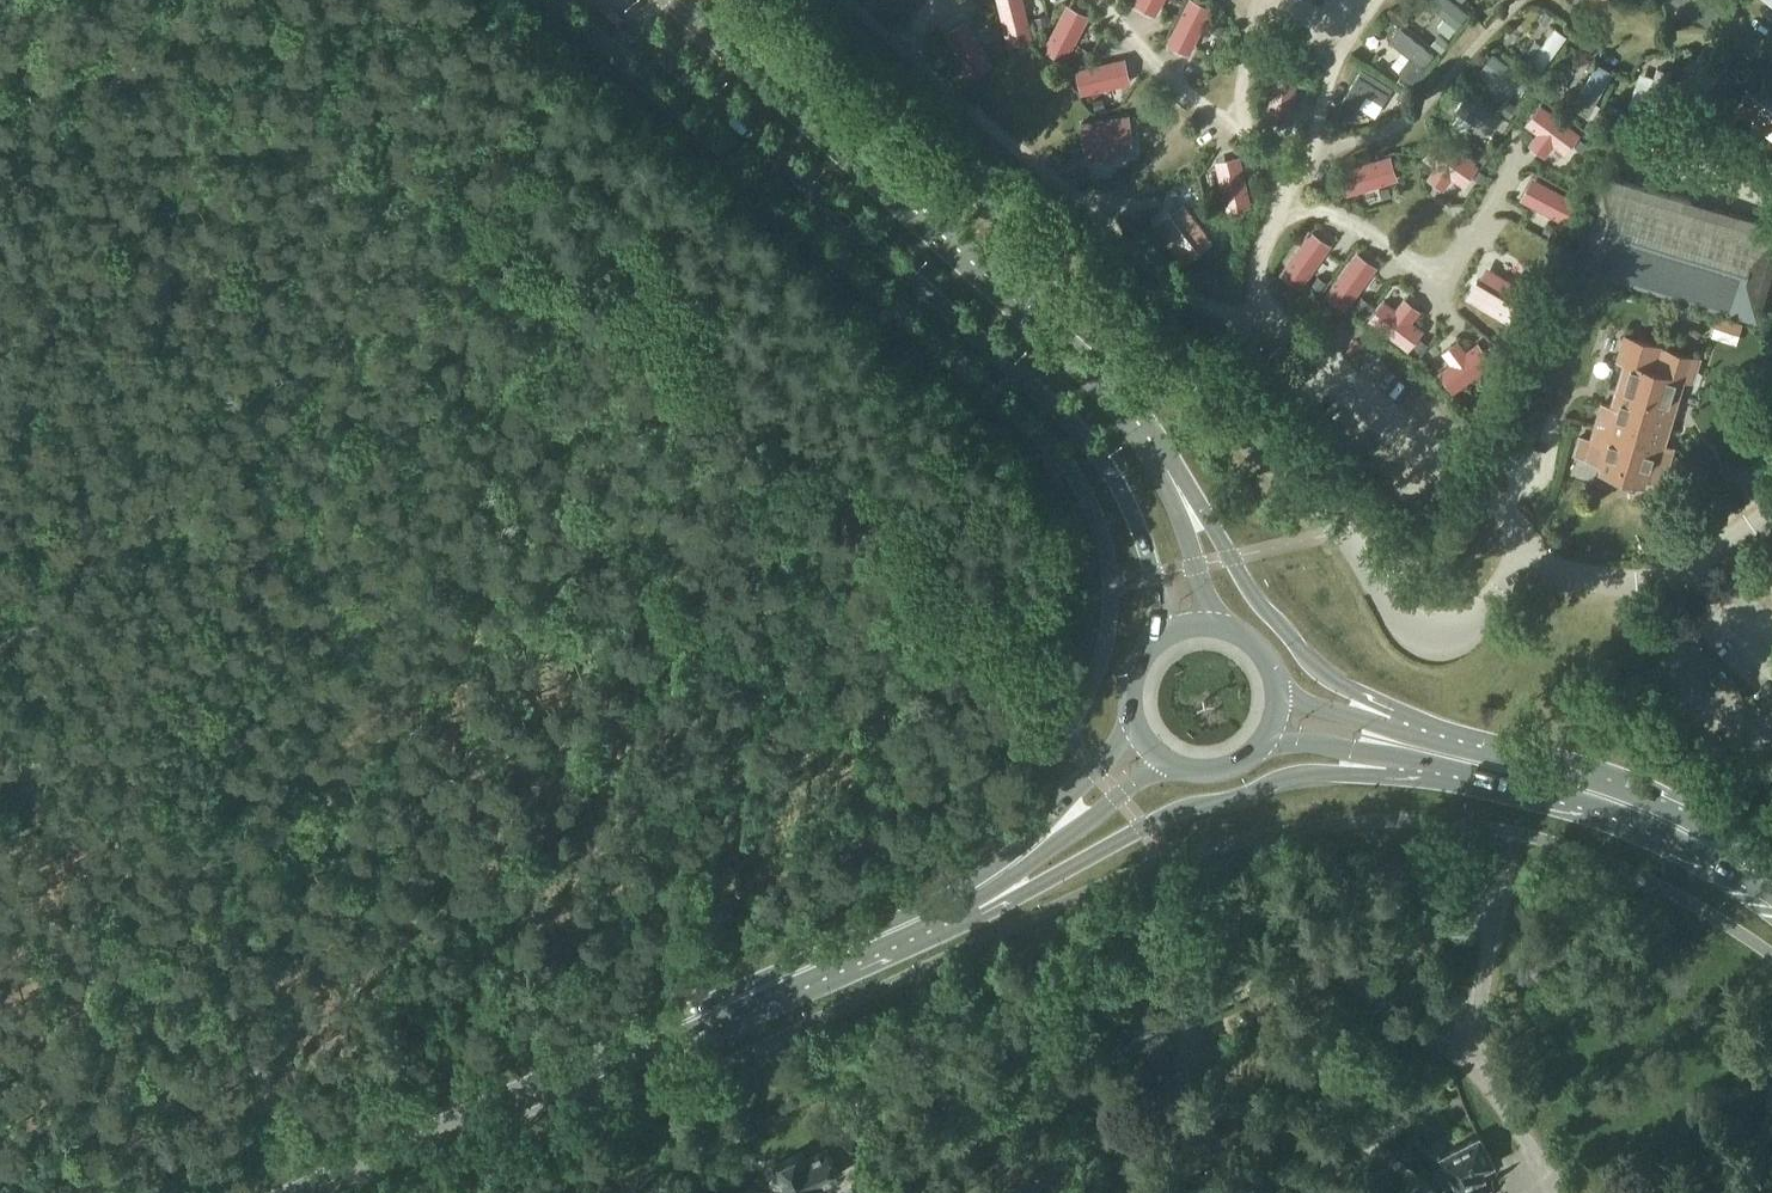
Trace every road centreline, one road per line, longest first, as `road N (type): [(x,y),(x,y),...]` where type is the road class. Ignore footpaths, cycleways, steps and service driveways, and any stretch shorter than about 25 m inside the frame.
road 1 (track): [(1075,741),(1025,727),(246,0)]
road 2 (residential): [(1450,628),(1426,625),(1398,606),(1341,532),(753,0)]
road 3 (track): [(0,1009),(681,406)]
road 4 (primary): [(607,0),(1097,453),(1126,497),(1154,578),(1160,639)]
road 5 (primary): [(968,895),(308,1192)]
road 6 (primary): [(1160,476),(1113,403),(668,0)]
road 7 (track): [(458,198),(0,604)]
road 8 (primary): [(968,895),(1036,888),(1164,817),(1249,797),(1293,776),(1335,774),(1388,757)]
road 9 (primary): [(1771,874),(1644,804),(1386,727)]
road 10 (primary): [(1388,757),(1504,780),(1639,822),(1699,849),(1771,900)]
road 11 (primary): [(1386,727),(1307,658),(1215,528),(1160,476)]
road 12 (track): [(0,785),(127,899)]
road 13 (primary): [(1221,625),(1160,476)]
road 14 (primary): [(1046,838),(1179,769)]
road 15 (primary): [(1132,720),(1046,838)]
road 16 (primary): [(1266,741),(1388,757)]

